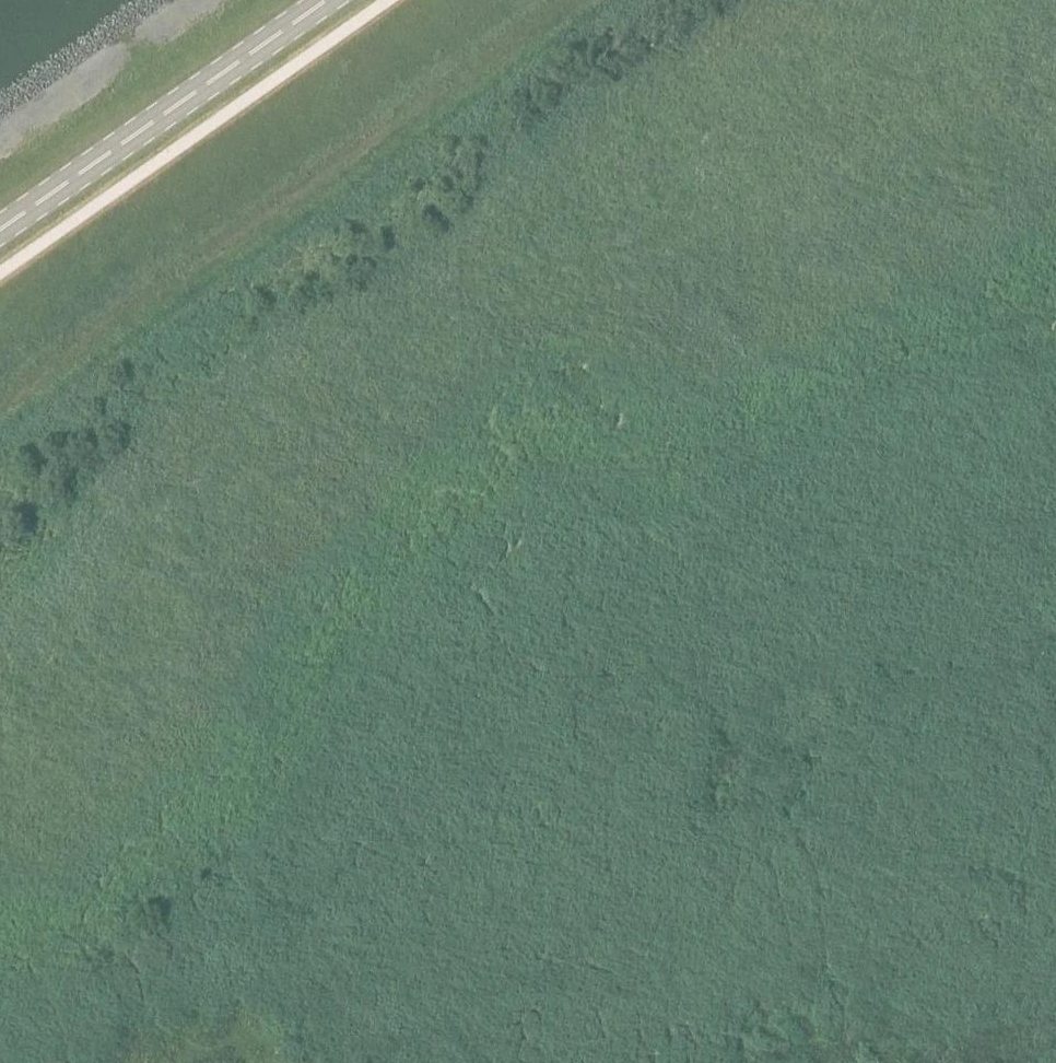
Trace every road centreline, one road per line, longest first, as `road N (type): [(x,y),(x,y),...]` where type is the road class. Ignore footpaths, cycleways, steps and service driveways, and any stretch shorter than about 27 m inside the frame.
road 1 (secondary): [(0,229),(332,0)]

